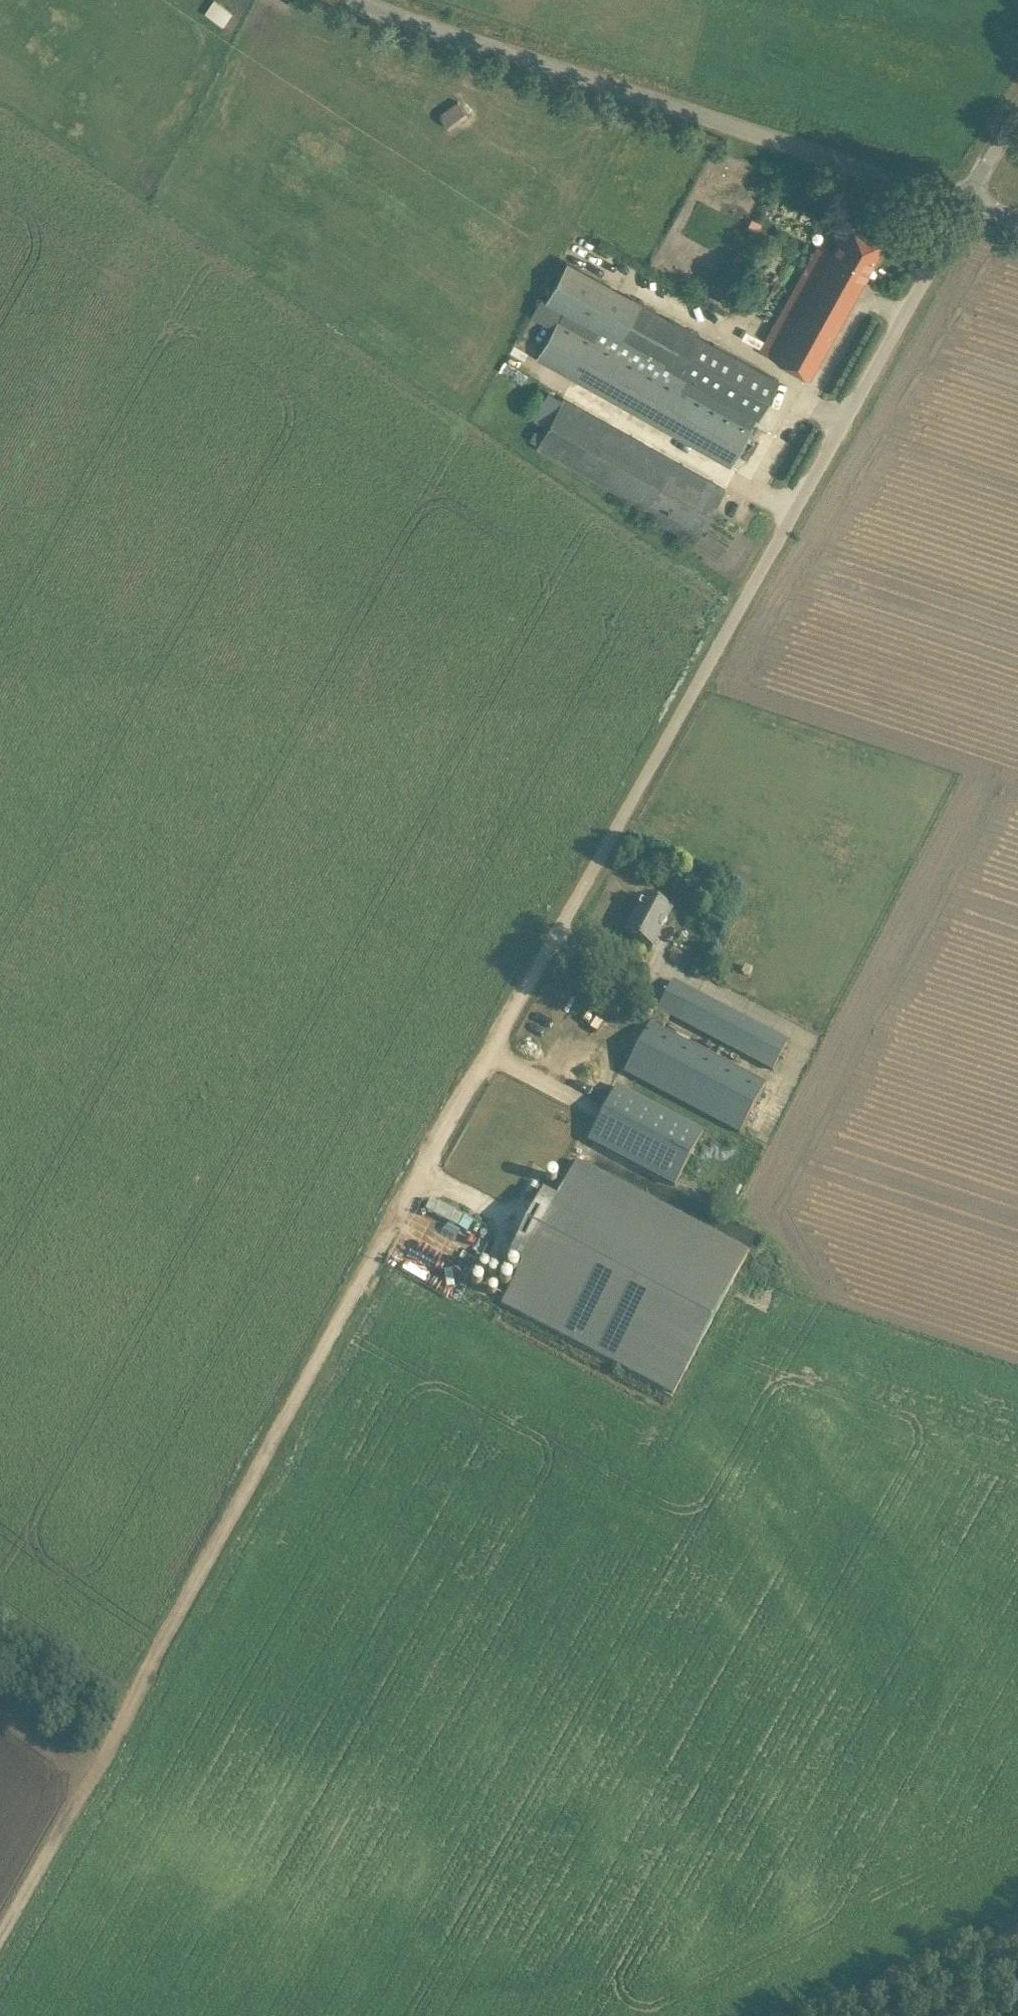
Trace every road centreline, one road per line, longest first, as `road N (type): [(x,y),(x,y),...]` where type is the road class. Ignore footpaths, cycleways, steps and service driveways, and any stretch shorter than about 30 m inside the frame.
road 1 (unclassified): [(484,1066),(966,201)]
road 2 (track): [(0,1927),(484,1066)]
road 3 (unclassified): [(966,201),(355,0)]

